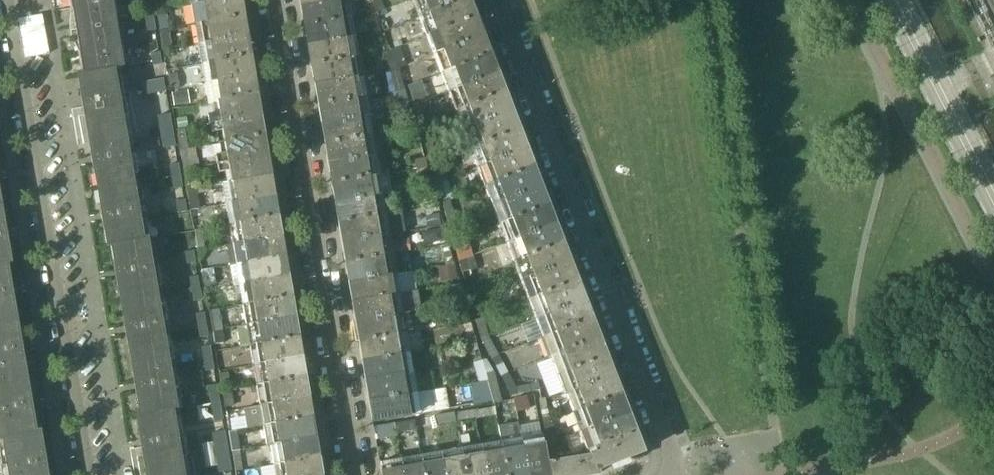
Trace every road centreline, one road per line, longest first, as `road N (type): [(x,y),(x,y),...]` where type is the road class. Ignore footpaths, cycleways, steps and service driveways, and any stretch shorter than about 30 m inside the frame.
road 1 (residential): [(669,474),(667,442),(496,0)]
road 2 (residential): [(273,0),(355,474)]
road 3 (residential): [(89,474),(7,0)]
road 4 (secondary): [(993,199),(892,0)]

